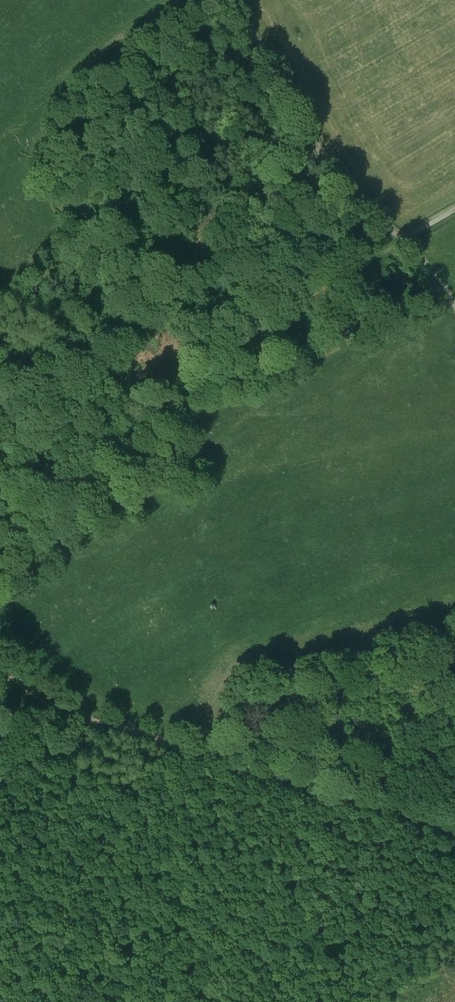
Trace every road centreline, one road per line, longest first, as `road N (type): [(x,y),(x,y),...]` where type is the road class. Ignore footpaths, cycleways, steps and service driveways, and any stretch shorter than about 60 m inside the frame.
road 1 (track): [(0,672),(57,709),(225,768),(386,804),(454,832)]
road 2 (track): [(454,306),(424,262),(334,176),(229,0)]

